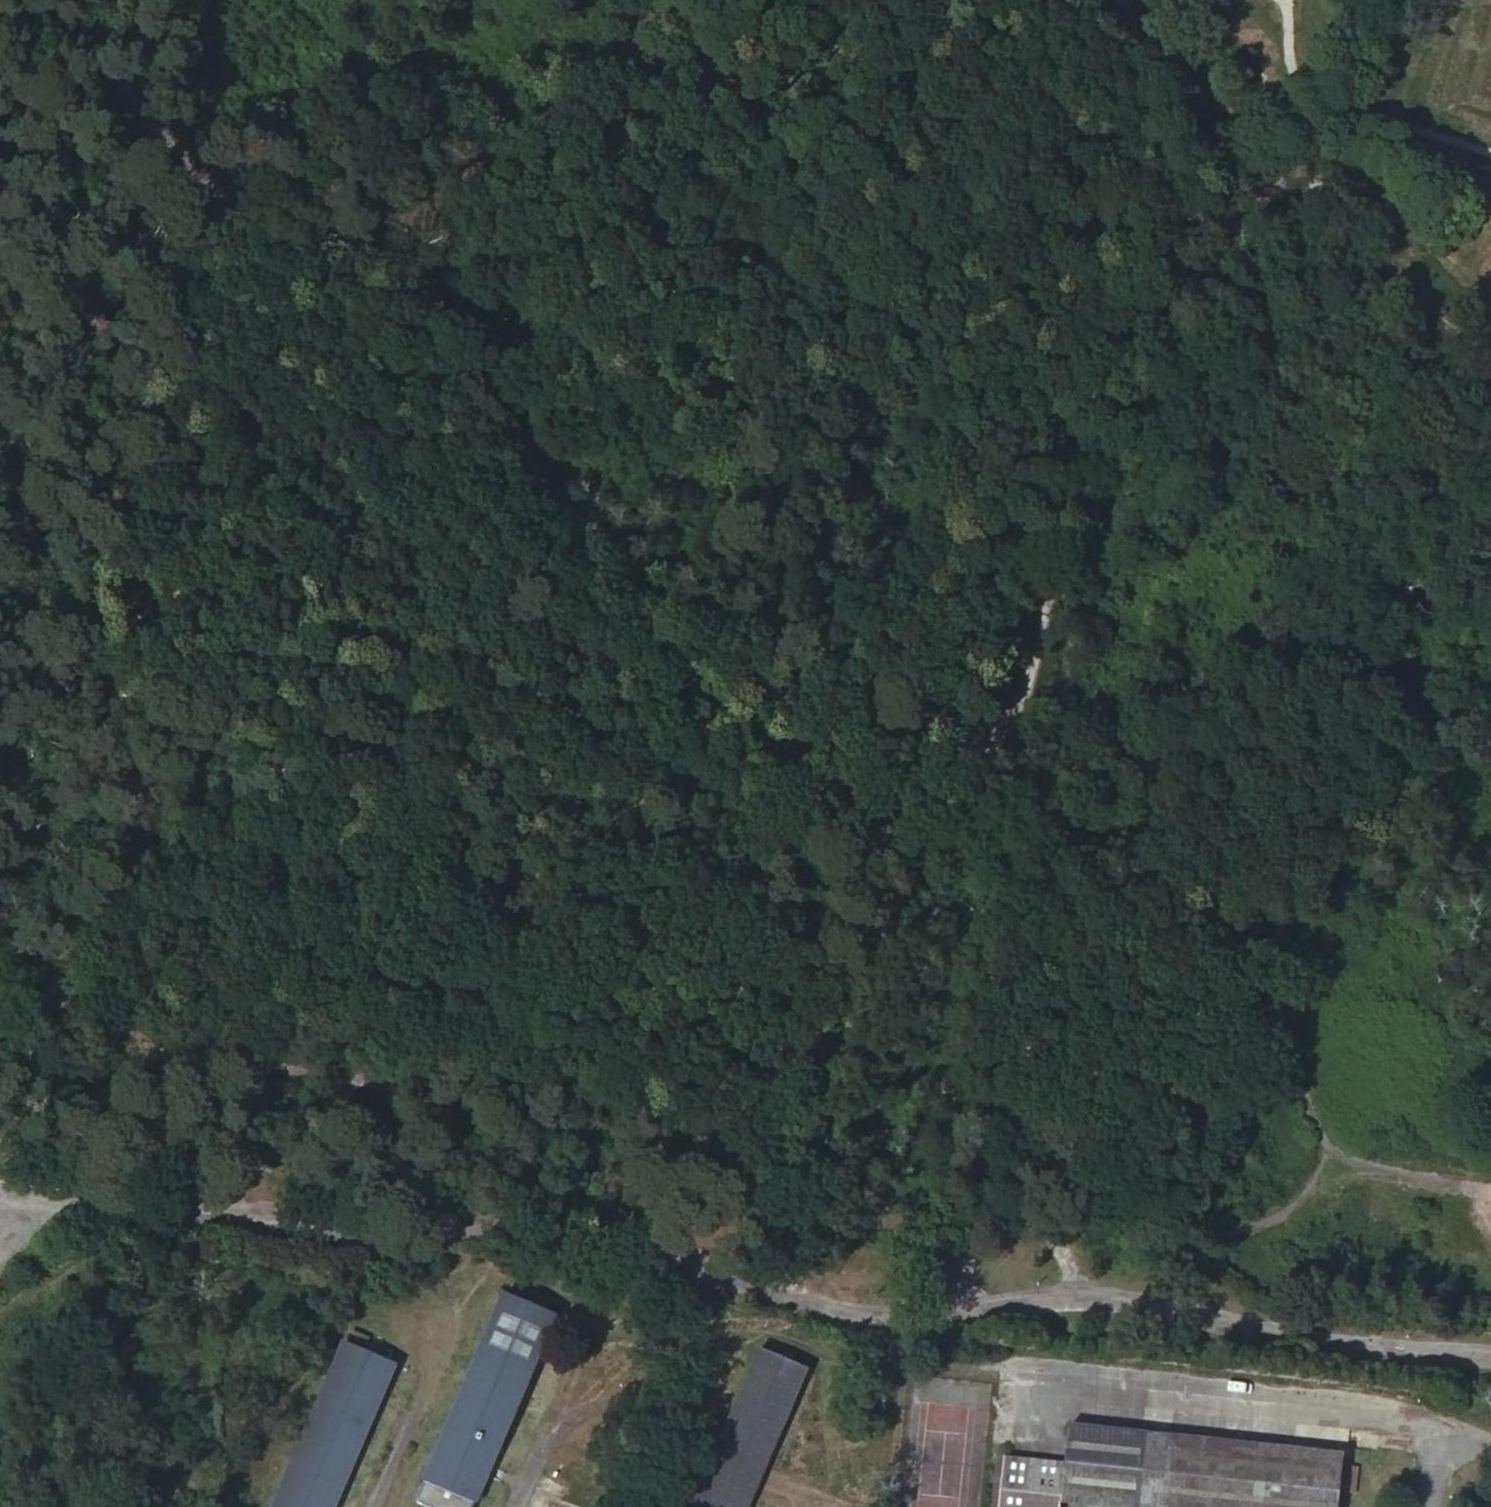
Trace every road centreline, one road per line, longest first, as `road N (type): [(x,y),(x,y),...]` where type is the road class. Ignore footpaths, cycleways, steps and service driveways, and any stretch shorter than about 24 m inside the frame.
road 1 (track): [(547,1437),(574,1366),(616,1331),(671,1324),(1008,1368)]
road 2 (unclassified): [(1490,1437),(1436,1419),(1008,1368)]
road 3 (track): [(498,1278),(616,1331)]

